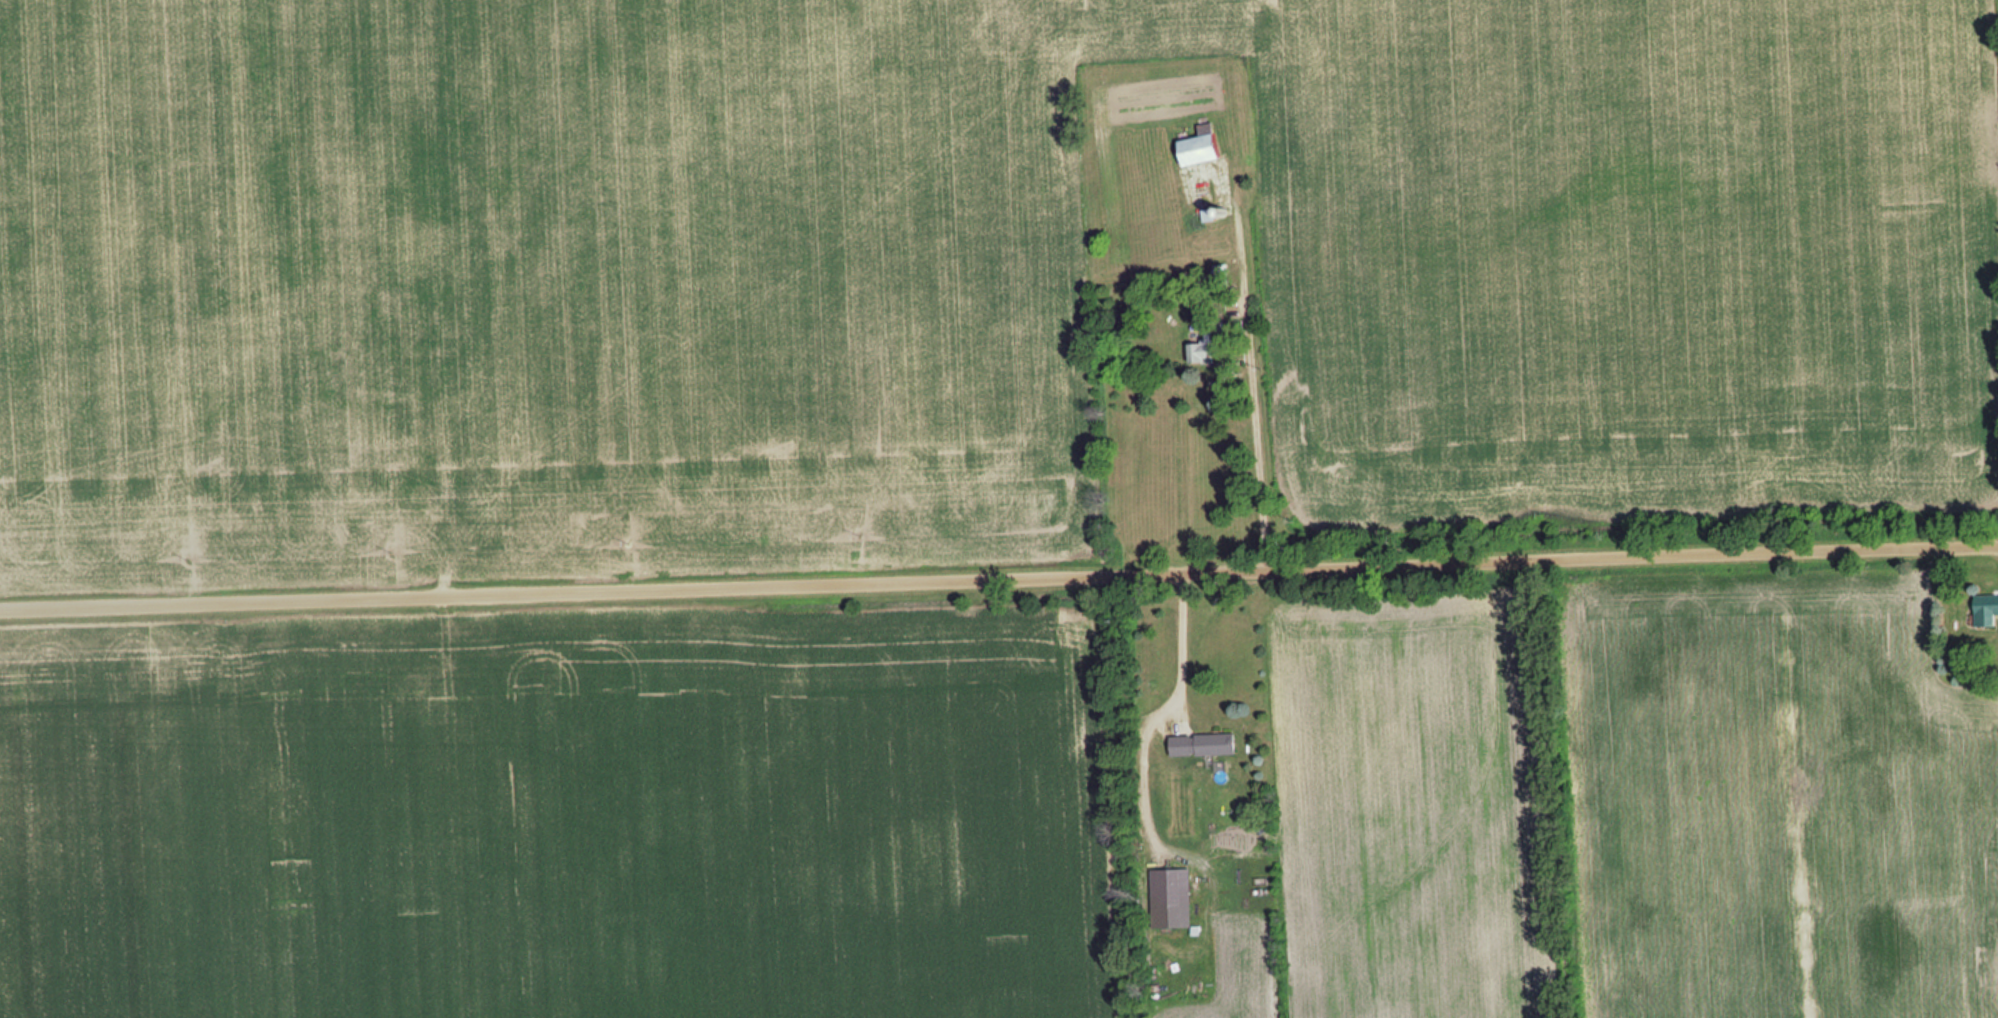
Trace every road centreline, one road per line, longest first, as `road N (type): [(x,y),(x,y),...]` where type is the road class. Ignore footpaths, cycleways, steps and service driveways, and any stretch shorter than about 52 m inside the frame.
road 1 (residential): [(0,607),(1997,543)]

